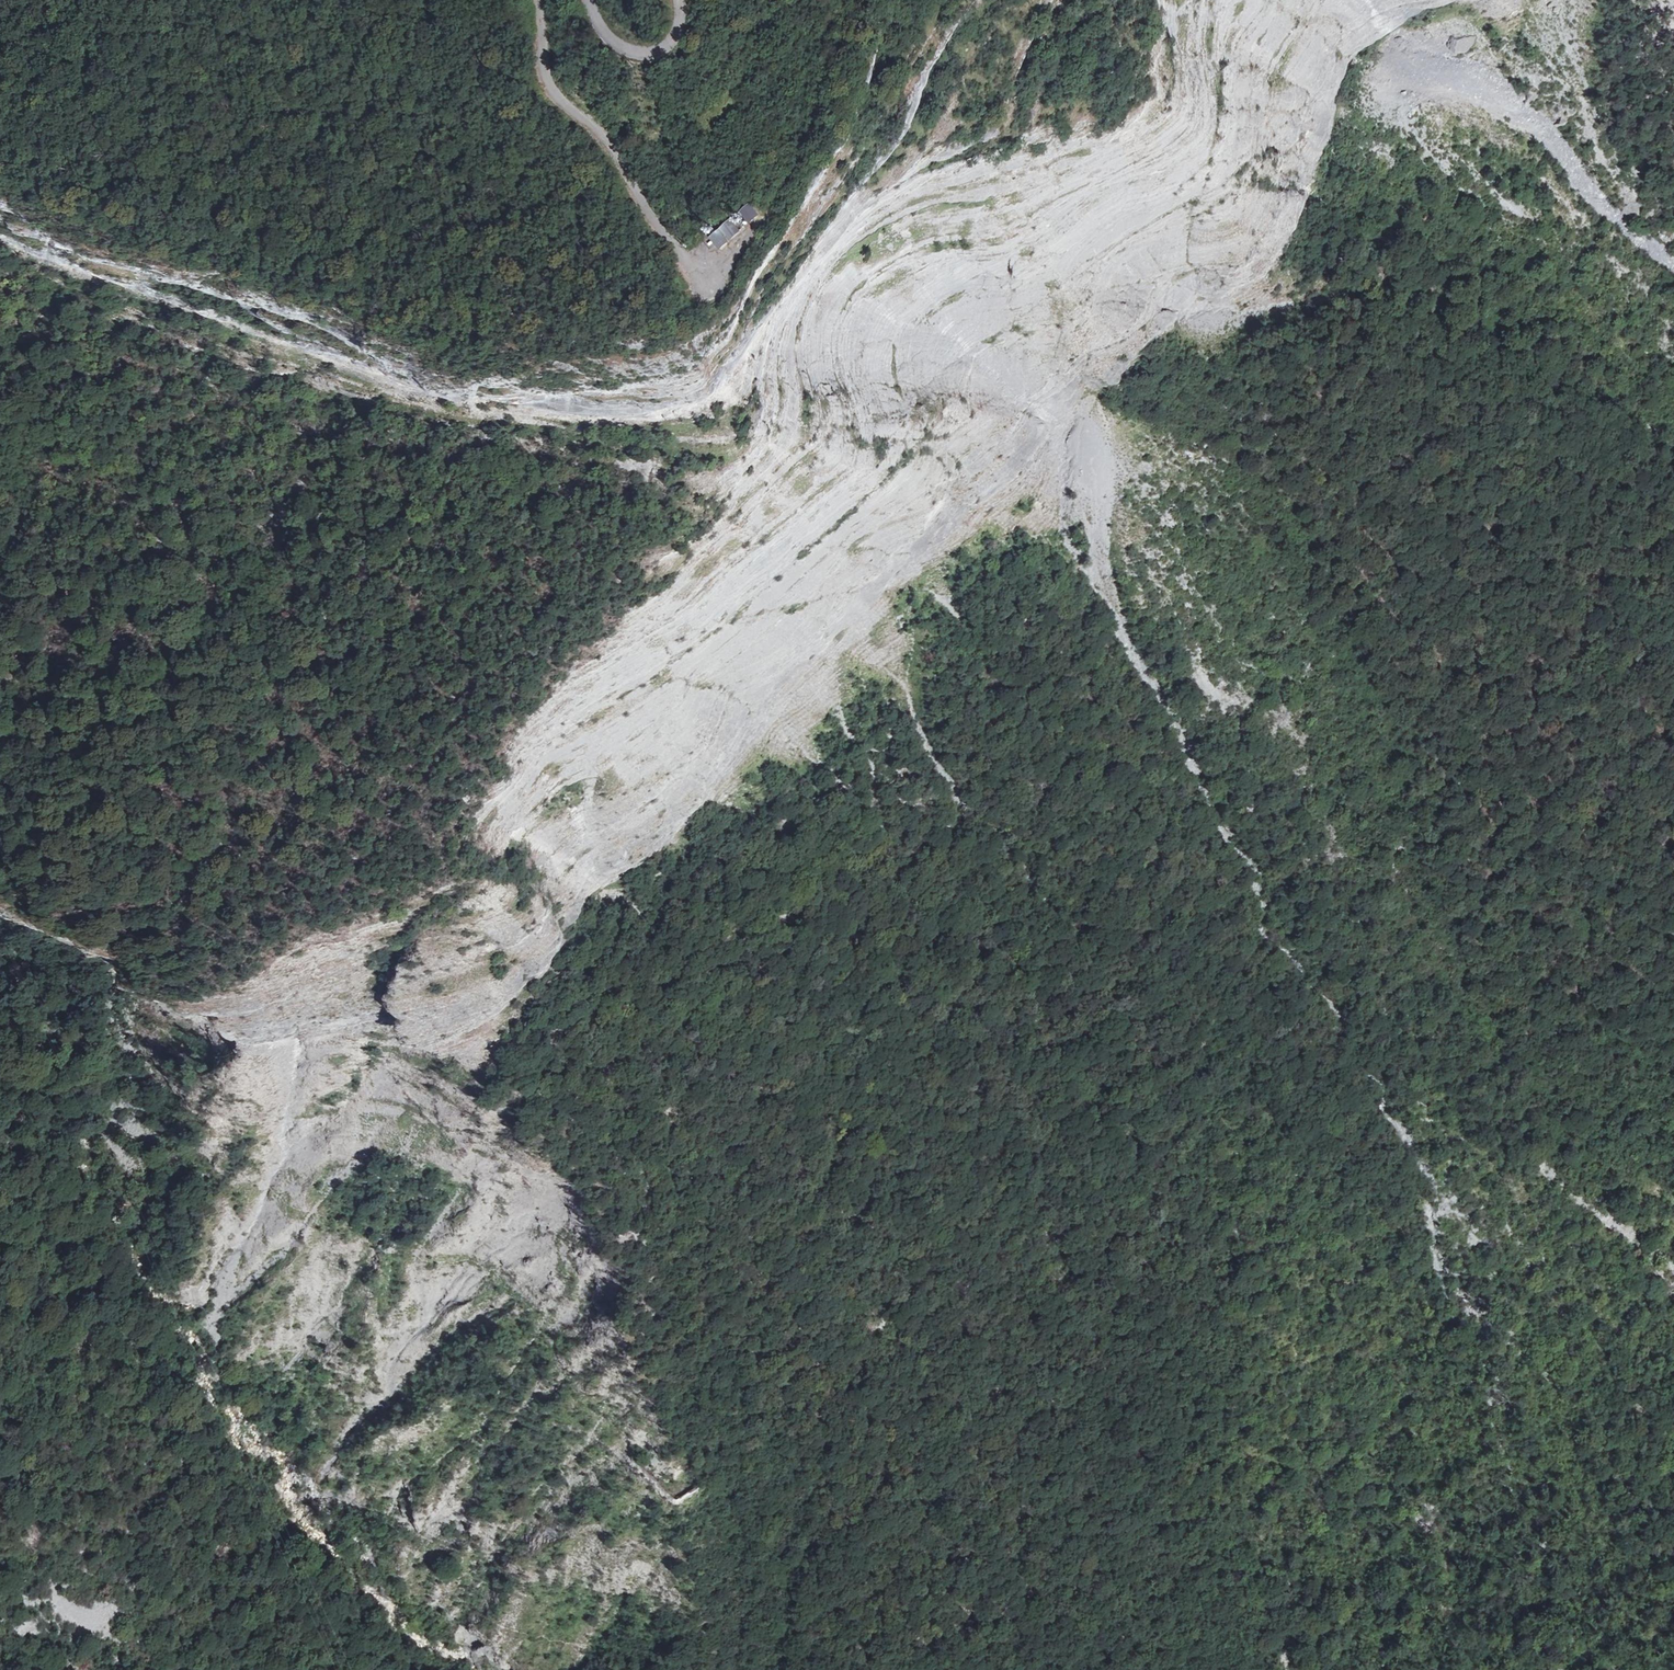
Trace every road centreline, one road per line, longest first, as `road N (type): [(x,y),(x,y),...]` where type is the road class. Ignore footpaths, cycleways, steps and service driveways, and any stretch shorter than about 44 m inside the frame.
road 1 (unclassified): [(536,0),(544,69),(556,97),(601,136),(695,272),(710,279),(737,262)]
road 2 (unclassified): [(682,0),(677,35),(660,52),(620,43),(589,0)]

